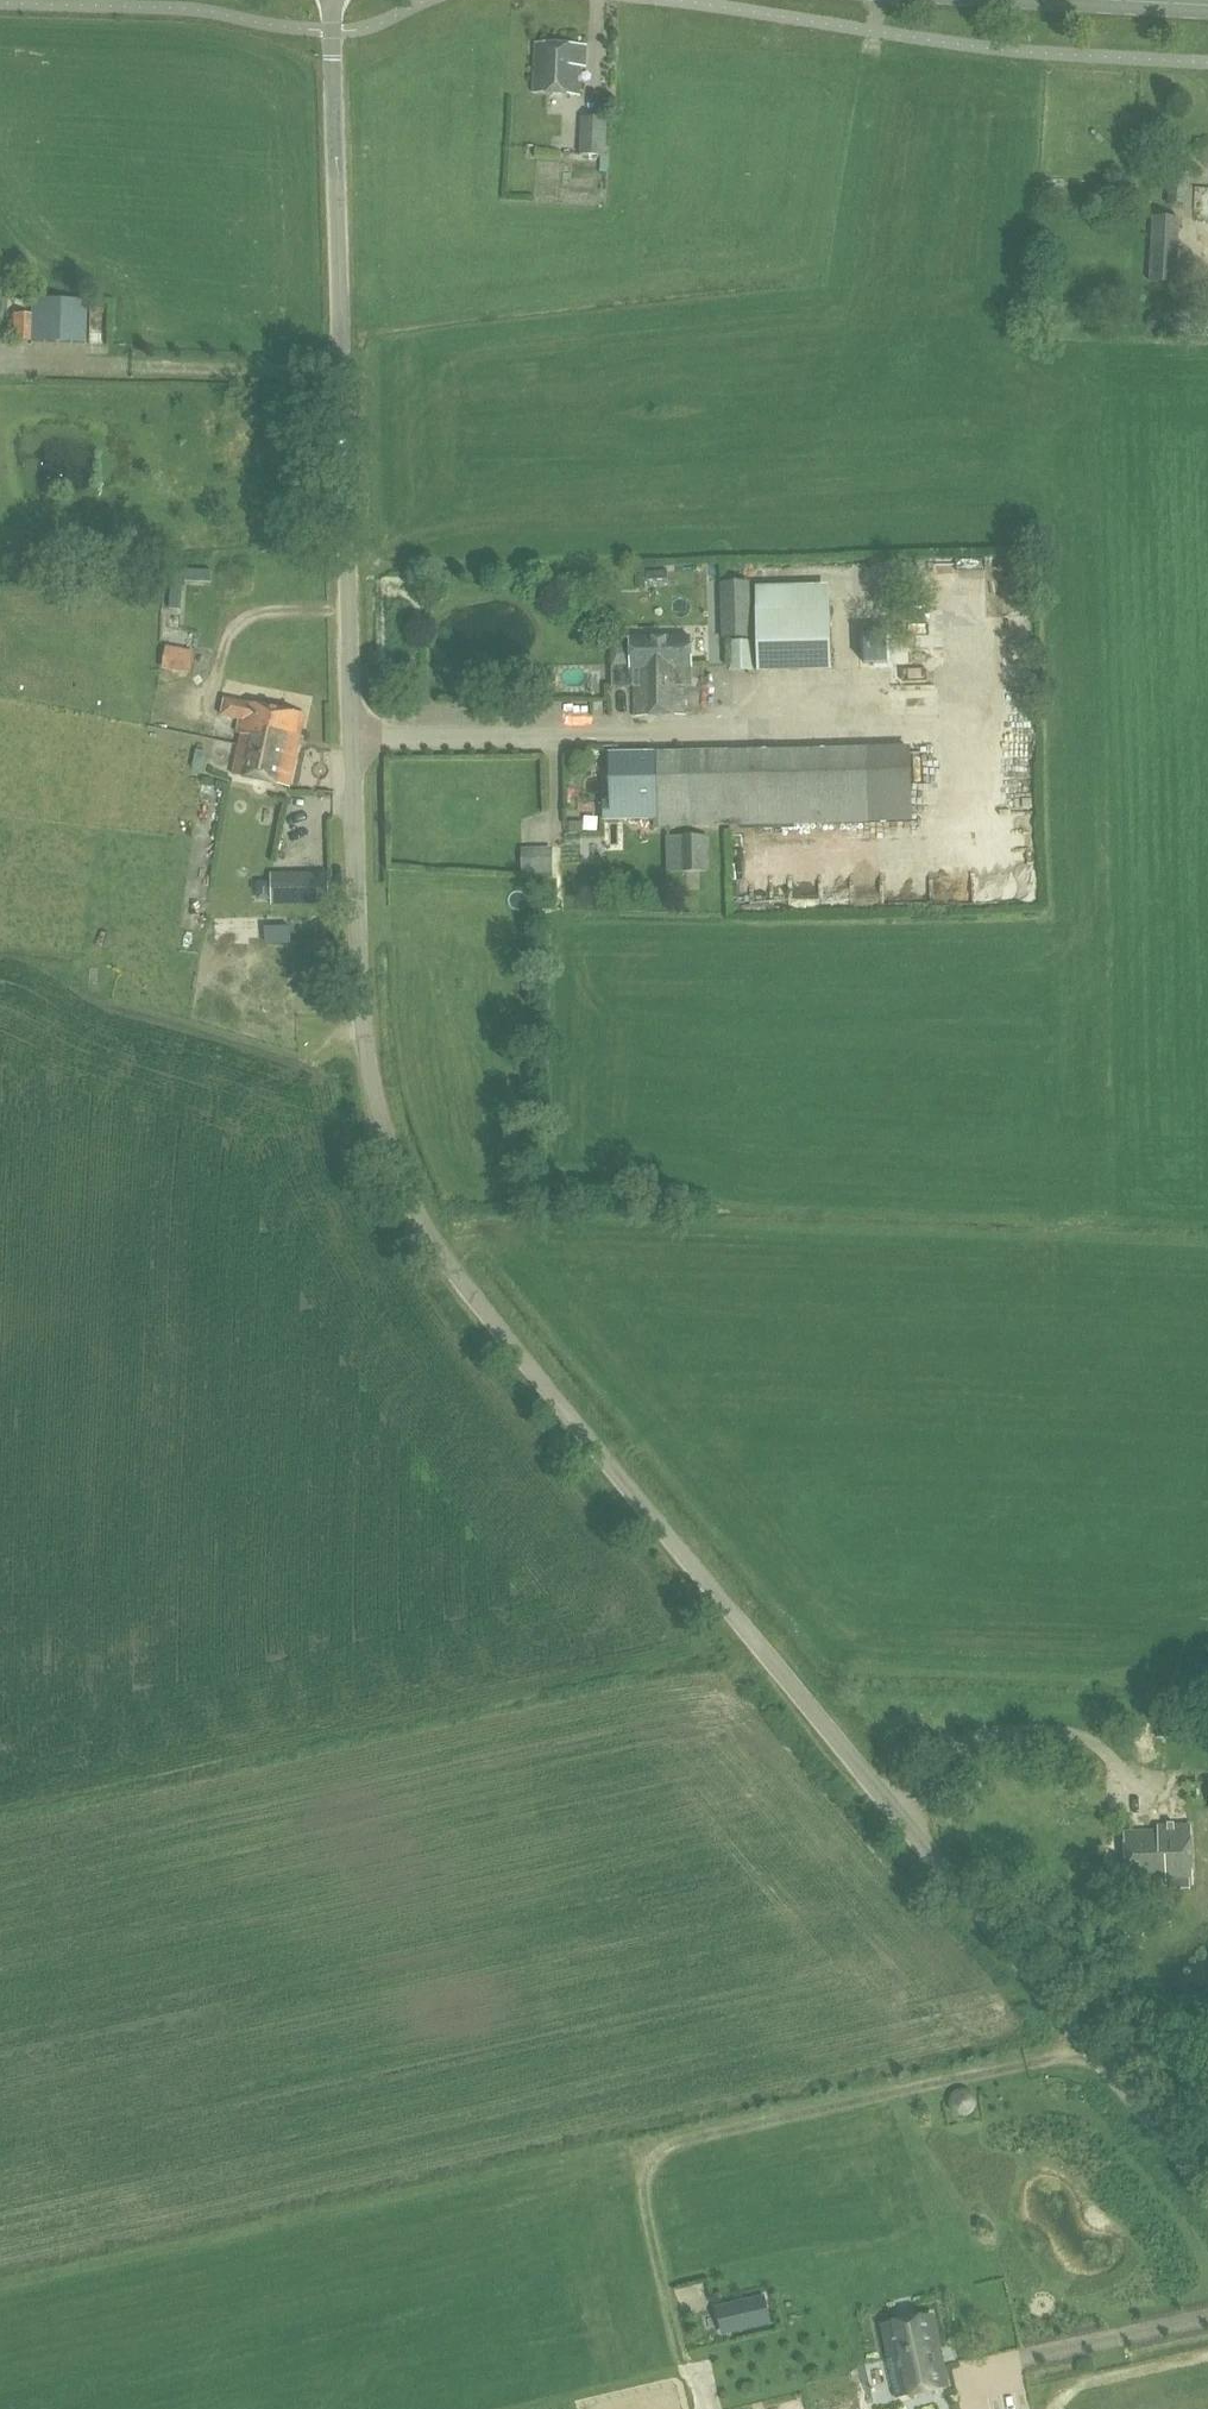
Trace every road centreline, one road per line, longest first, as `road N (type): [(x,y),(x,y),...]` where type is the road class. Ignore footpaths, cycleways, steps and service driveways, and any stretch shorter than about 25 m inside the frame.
road 1 (unclassified): [(1207,2187),(487,1302),(431,1213),(384,1113),(367,1044),(329,0)]

